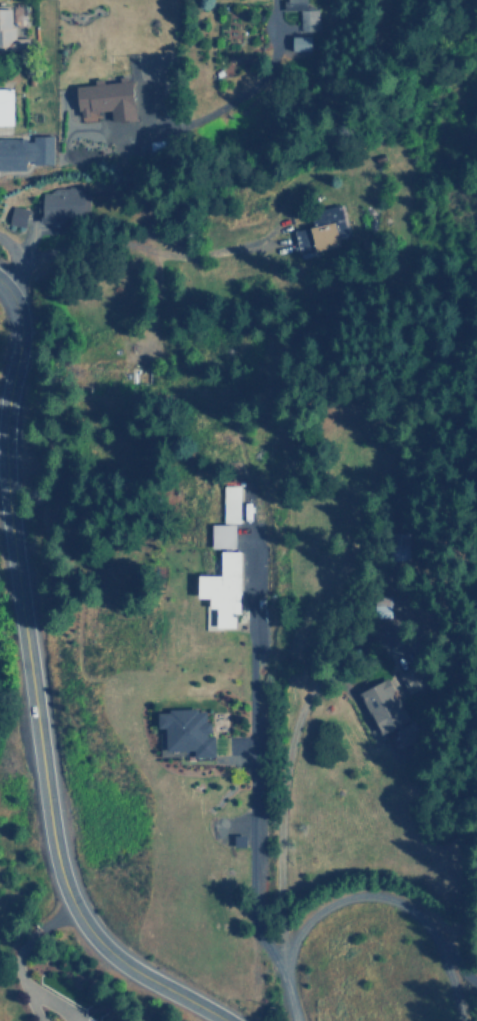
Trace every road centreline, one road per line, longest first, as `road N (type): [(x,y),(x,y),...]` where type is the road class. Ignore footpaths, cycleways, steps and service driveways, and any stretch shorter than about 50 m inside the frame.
road 1 (secondary): [(227,1020),(107,950),(65,887),(29,694),(5,489),(3,420),(15,319),(3,291)]
road 2 (residential): [(250,546),(255,912),(259,936),(283,966)]
road 3 (residential): [(459,1020),(425,926),(407,907),(365,893),(323,904),(294,933),(283,970),(292,1020)]
road 4 (residential): [(265,245),(161,252),(85,243),(16,263)]

